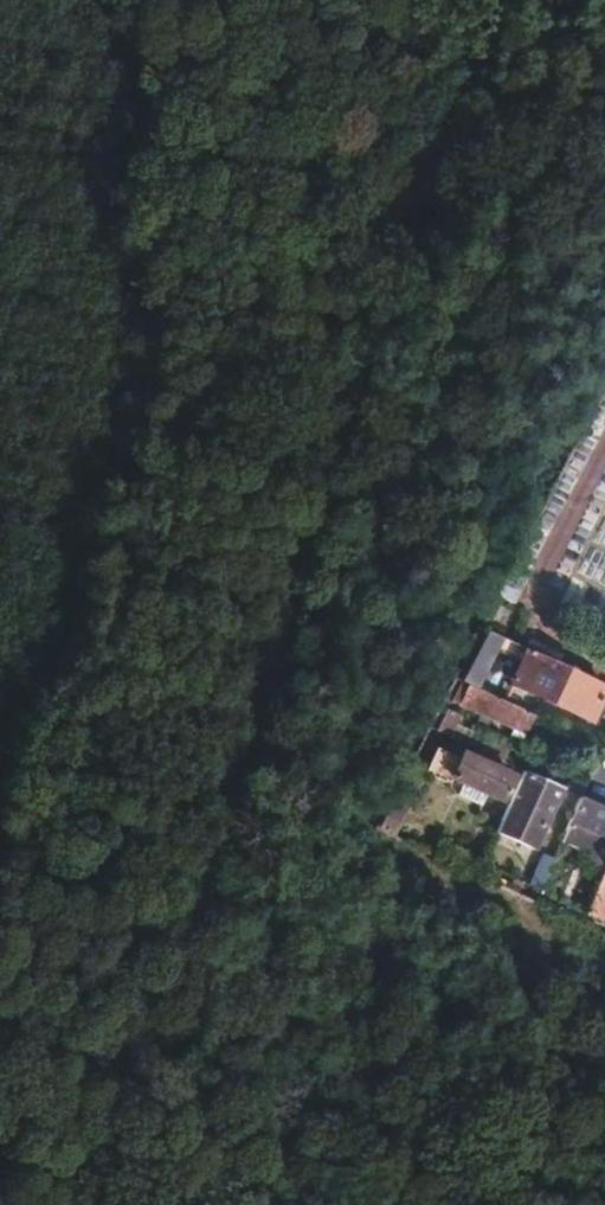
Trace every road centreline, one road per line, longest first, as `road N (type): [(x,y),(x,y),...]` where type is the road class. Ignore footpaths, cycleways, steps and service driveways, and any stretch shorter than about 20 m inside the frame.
road 1 (track): [(103,1204),(488,0)]
road 2 (track): [(0,117),(426,193)]

